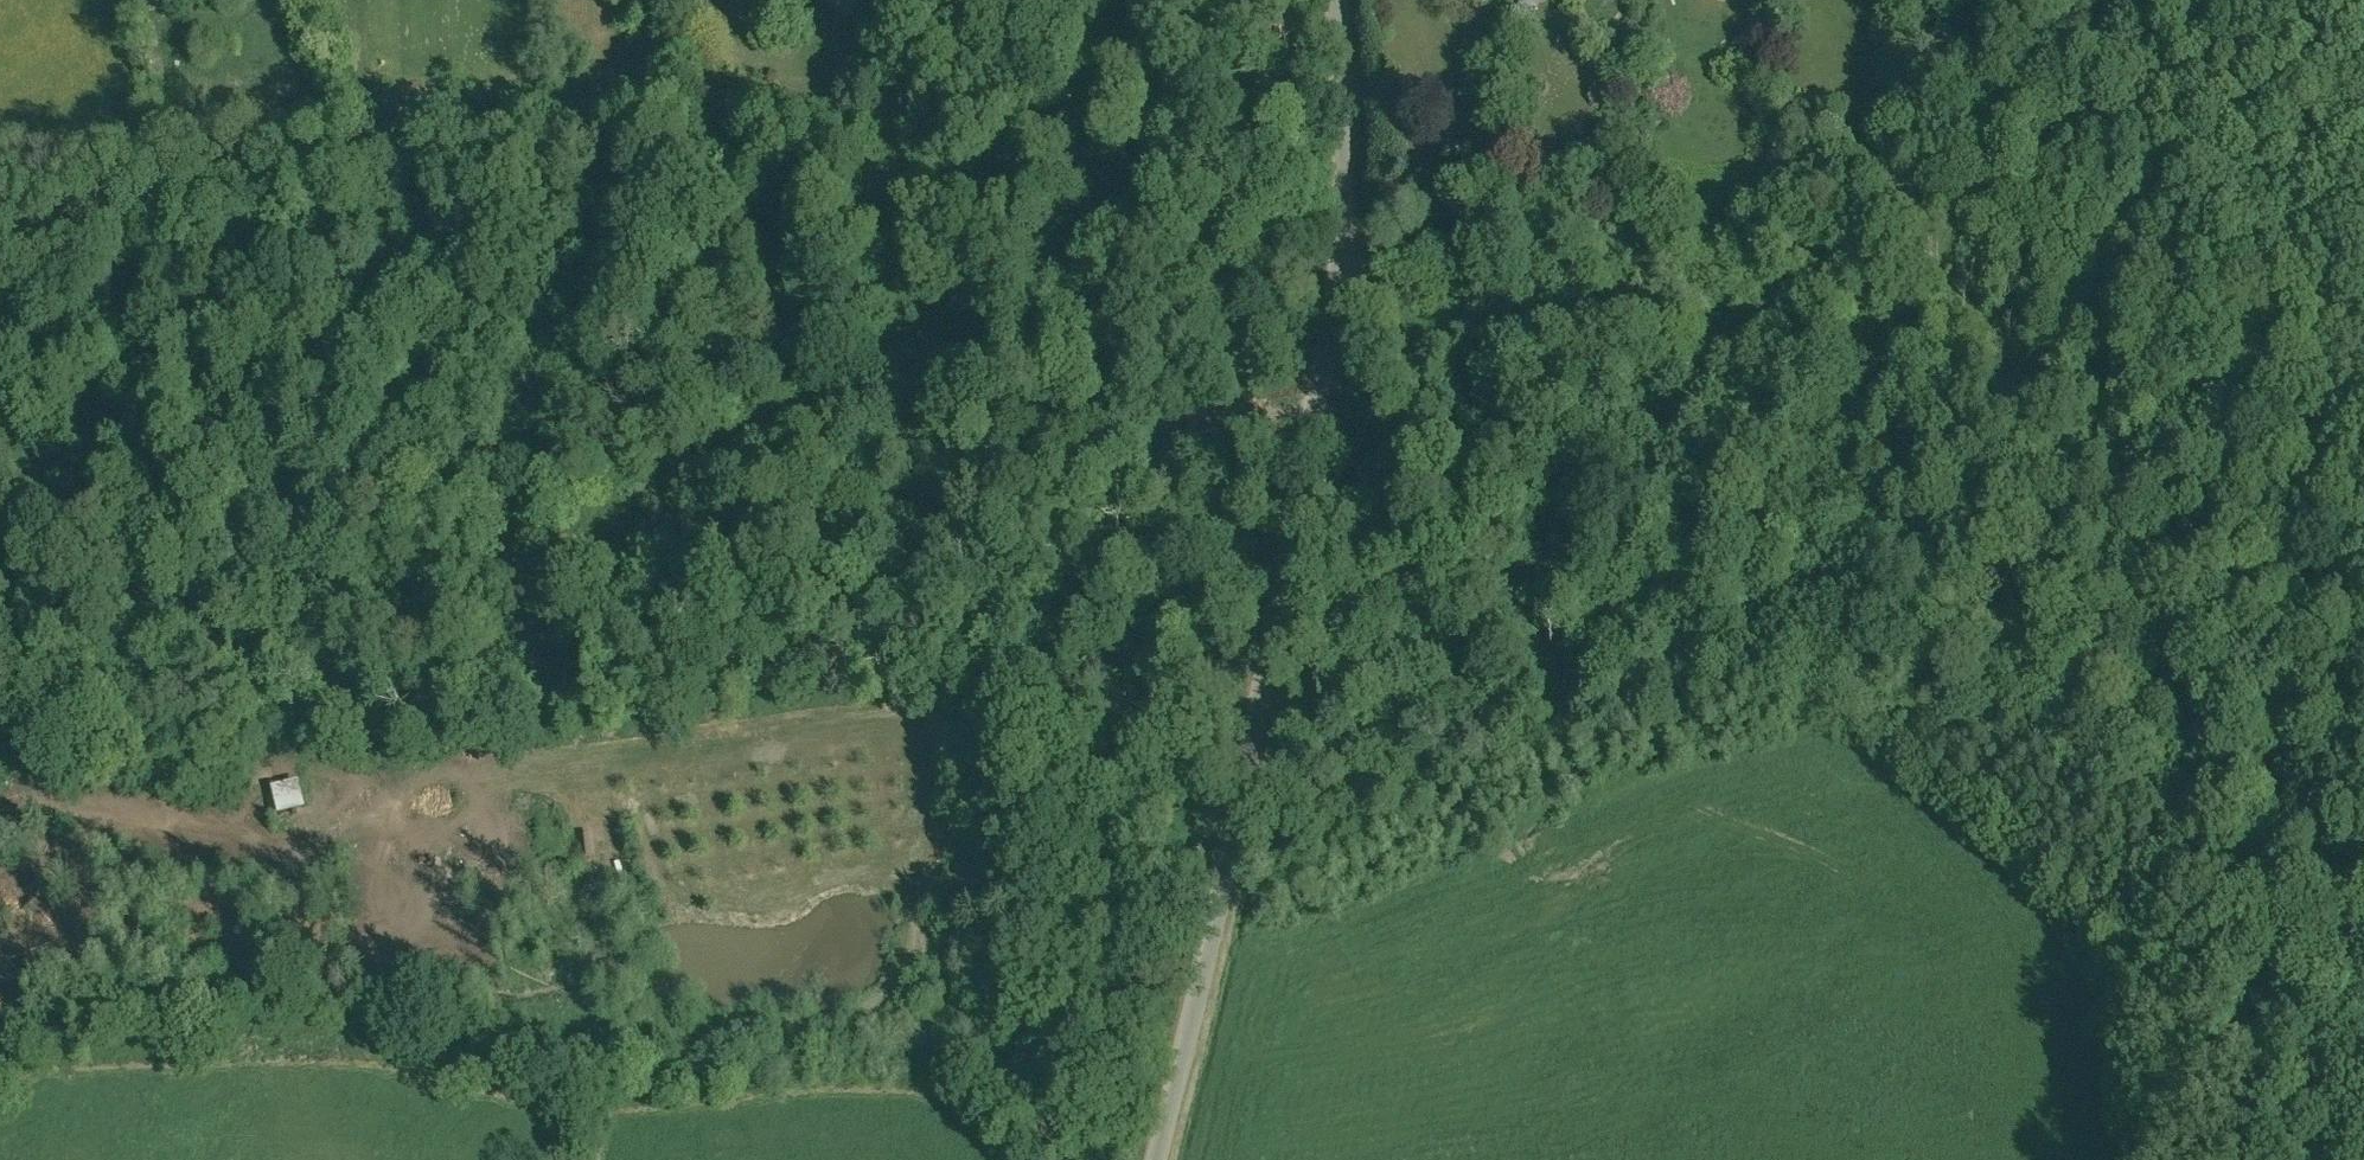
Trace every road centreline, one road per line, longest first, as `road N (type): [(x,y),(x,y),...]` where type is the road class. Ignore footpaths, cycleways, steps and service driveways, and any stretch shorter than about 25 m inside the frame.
road 1 (track): [(0,621),(447,522),(781,518),(1298,478)]
road 2 (residential): [(1335,0),(1336,256),(1267,662),(1145,1159)]

